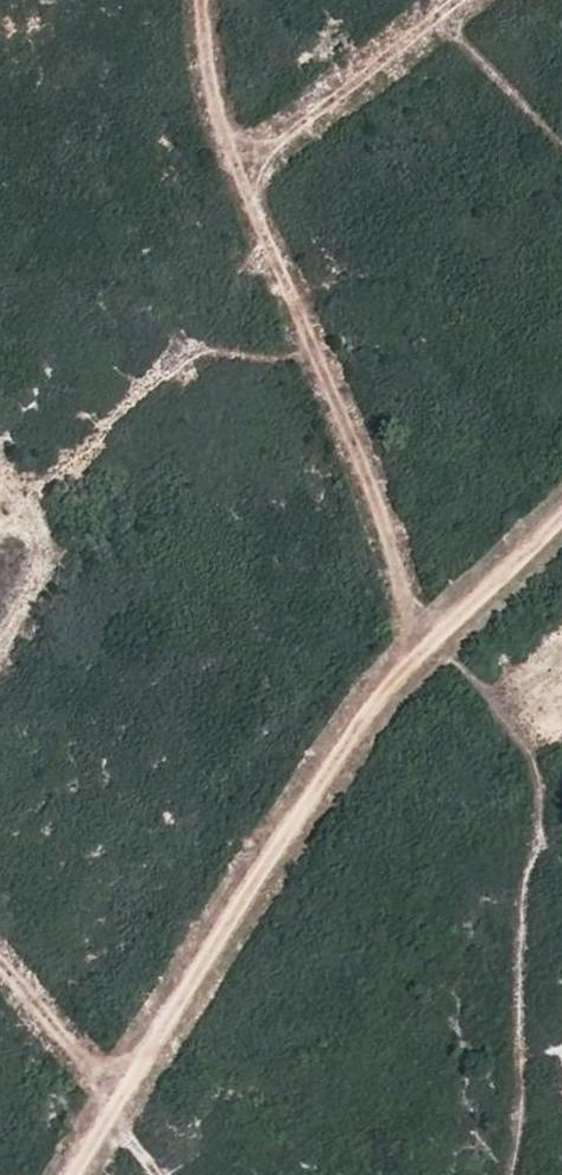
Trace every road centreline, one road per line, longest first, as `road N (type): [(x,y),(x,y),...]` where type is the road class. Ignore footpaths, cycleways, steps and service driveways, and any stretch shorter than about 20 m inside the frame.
road 1 (track): [(561,510),(364,712),(68,1174)]
road 2 (track): [(200,0),(200,36),(226,142),(383,524),(417,657)]
road 3 (track): [(426,649),(481,692),(542,767),(544,852),(522,889),(515,1174)]
road 4 (track): [(238,173),(449,0)]
road 5 (track): [(0,963),(59,1031),(155,1174)]
road 6 (track): [(433,13),(561,144)]

